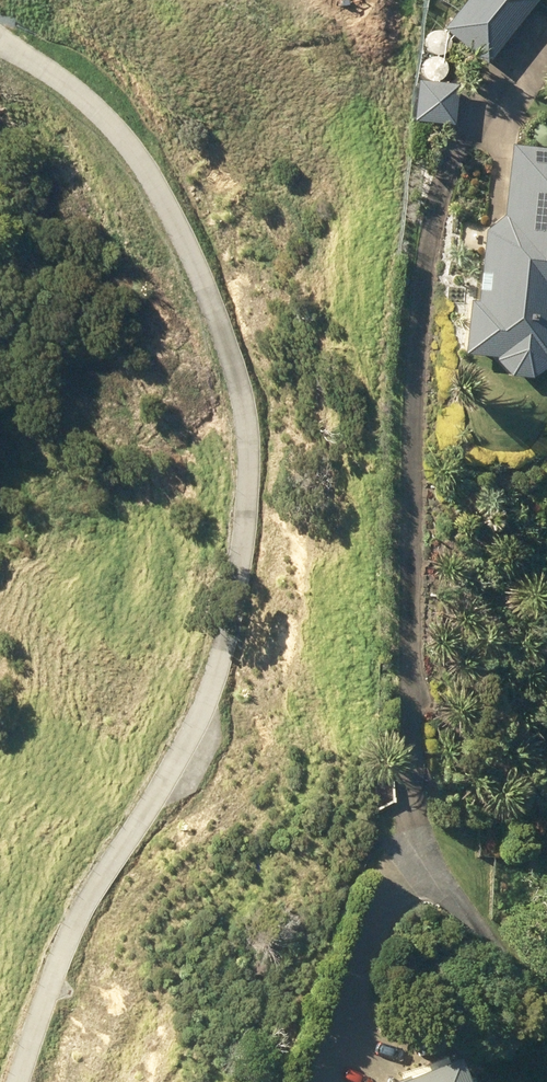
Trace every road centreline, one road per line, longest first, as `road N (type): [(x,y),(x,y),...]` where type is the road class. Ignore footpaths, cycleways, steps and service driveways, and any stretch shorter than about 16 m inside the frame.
road 1 (track): [(23,1081),(49,1001),(131,858),(211,666),(231,451),(206,305),(120,158),(0,32)]
road 2 (track): [(546,1029),(470,917),(383,727),(393,517),(427,195),(536,42)]
road 3 (track): [(433,837),(398,881),(319,1075)]

